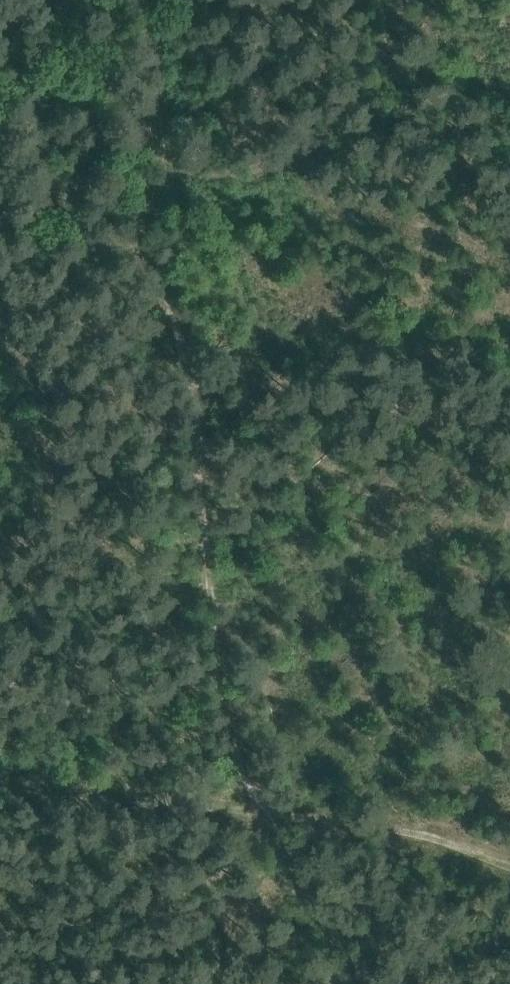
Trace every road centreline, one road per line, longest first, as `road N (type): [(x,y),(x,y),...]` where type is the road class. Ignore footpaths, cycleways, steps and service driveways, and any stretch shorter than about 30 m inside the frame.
road 1 (track): [(244,806),(167,263)]
road 2 (track): [(509,862),(468,843),(297,822),(244,806)]
road 3 (track): [(142,0),(167,263)]
road 4 (track): [(244,806),(26,780),(0,770)]
road 5 (track): [(167,263),(142,246),(0,213)]

